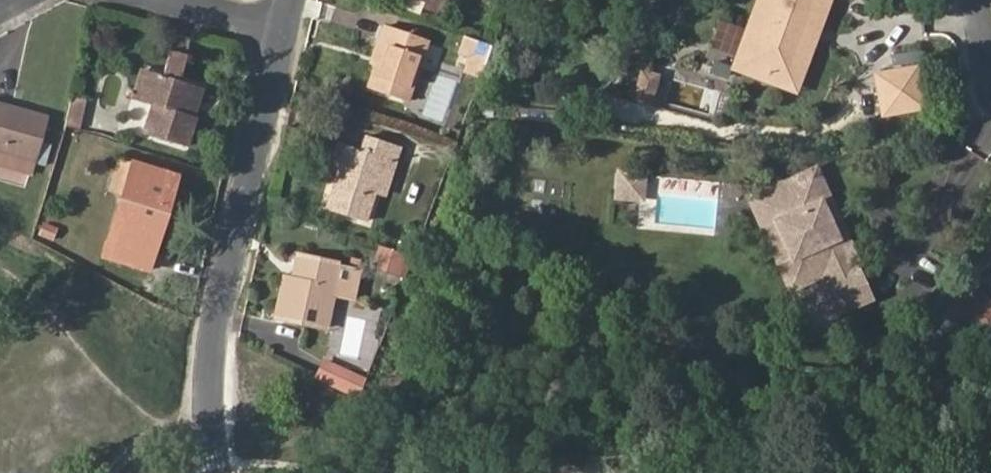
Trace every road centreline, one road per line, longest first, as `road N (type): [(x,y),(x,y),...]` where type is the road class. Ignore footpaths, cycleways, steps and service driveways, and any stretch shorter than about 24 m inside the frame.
road 1 (residential): [(286,27),(214,328),(210,422),(218,472)]
road 2 (residential): [(166,0),(286,27)]

